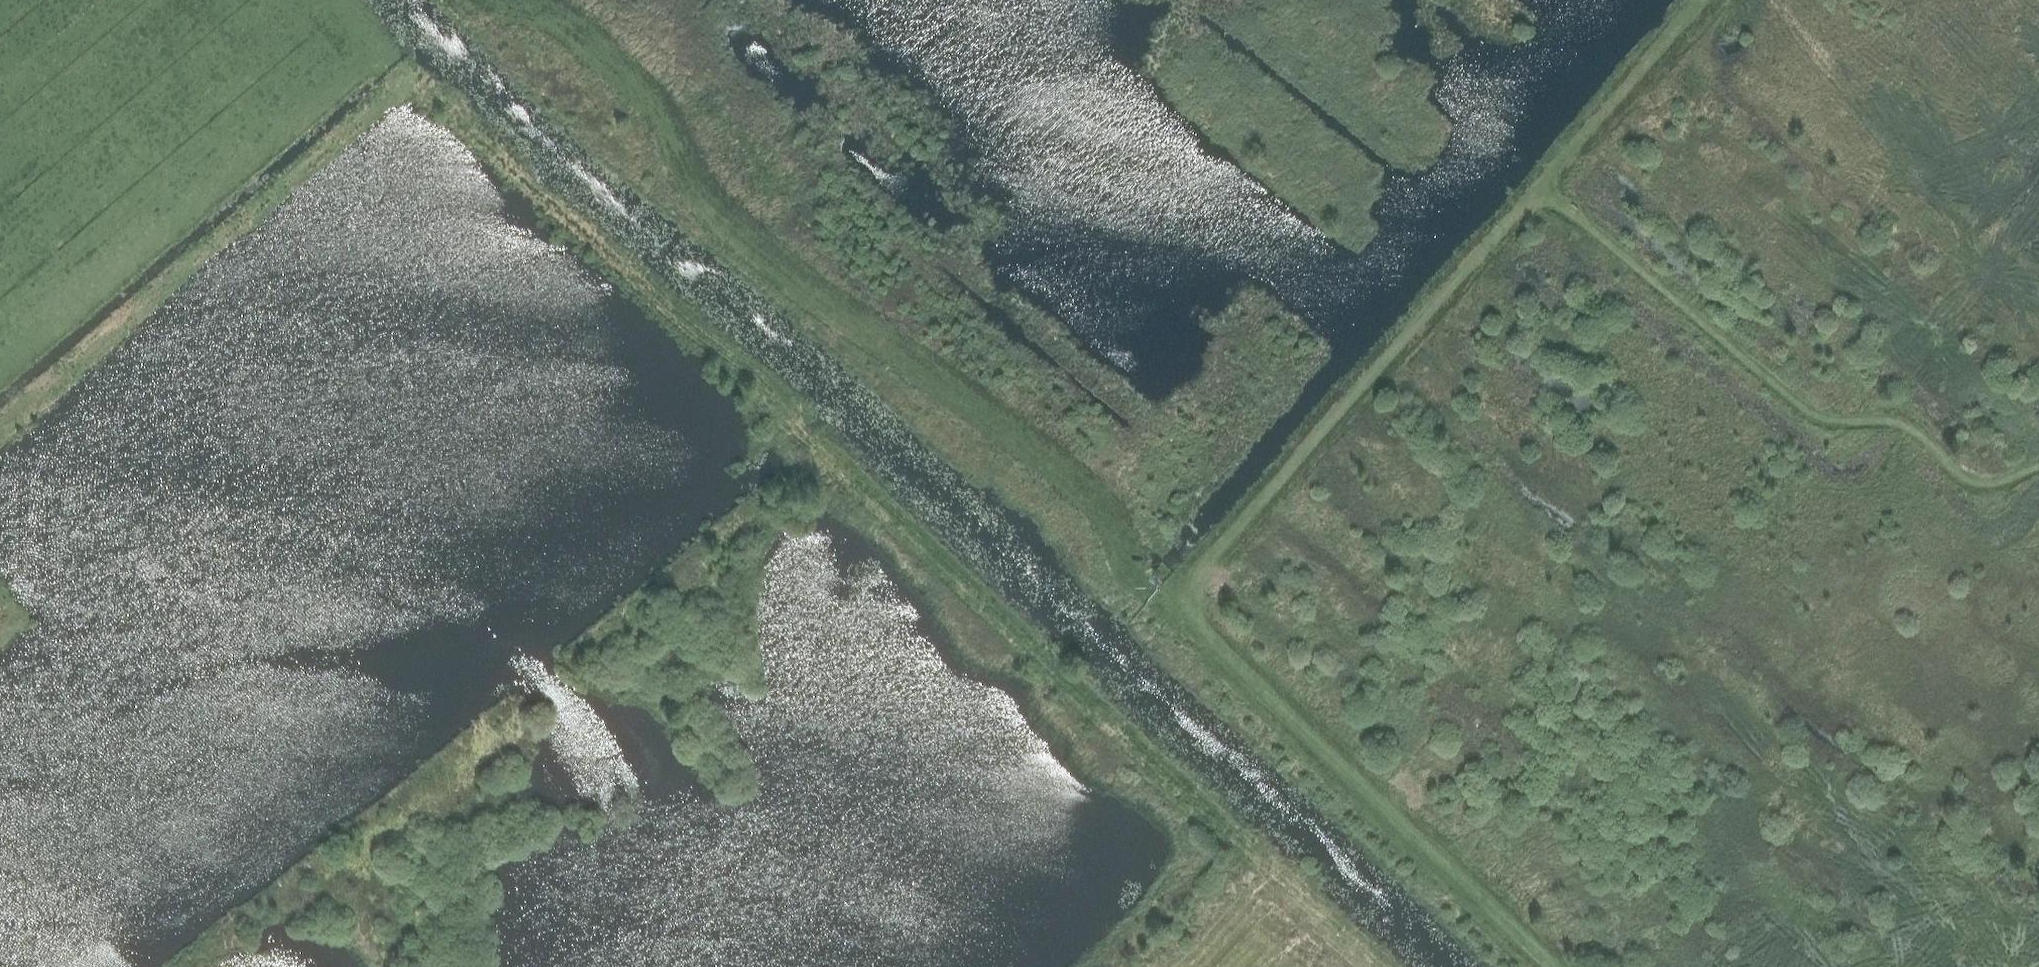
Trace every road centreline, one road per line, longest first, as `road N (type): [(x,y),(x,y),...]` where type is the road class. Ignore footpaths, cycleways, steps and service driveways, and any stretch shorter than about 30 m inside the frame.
road 1 (track): [(1549,966),(1198,628),(1190,606),(1196,575),(1539,190)]
road 2 (track): [(1190,606),(1152,598),(1142,587),(1104,512),(723,220),(689,176),(666,120),(574,32),(537,11),(487,0)]
road 3 (track): [(1539,190),(1817,419),(1901,425),(1980,488),(2000,487),(2038,466)]
road 4 (track): [(1539,190),(1701,0)]

